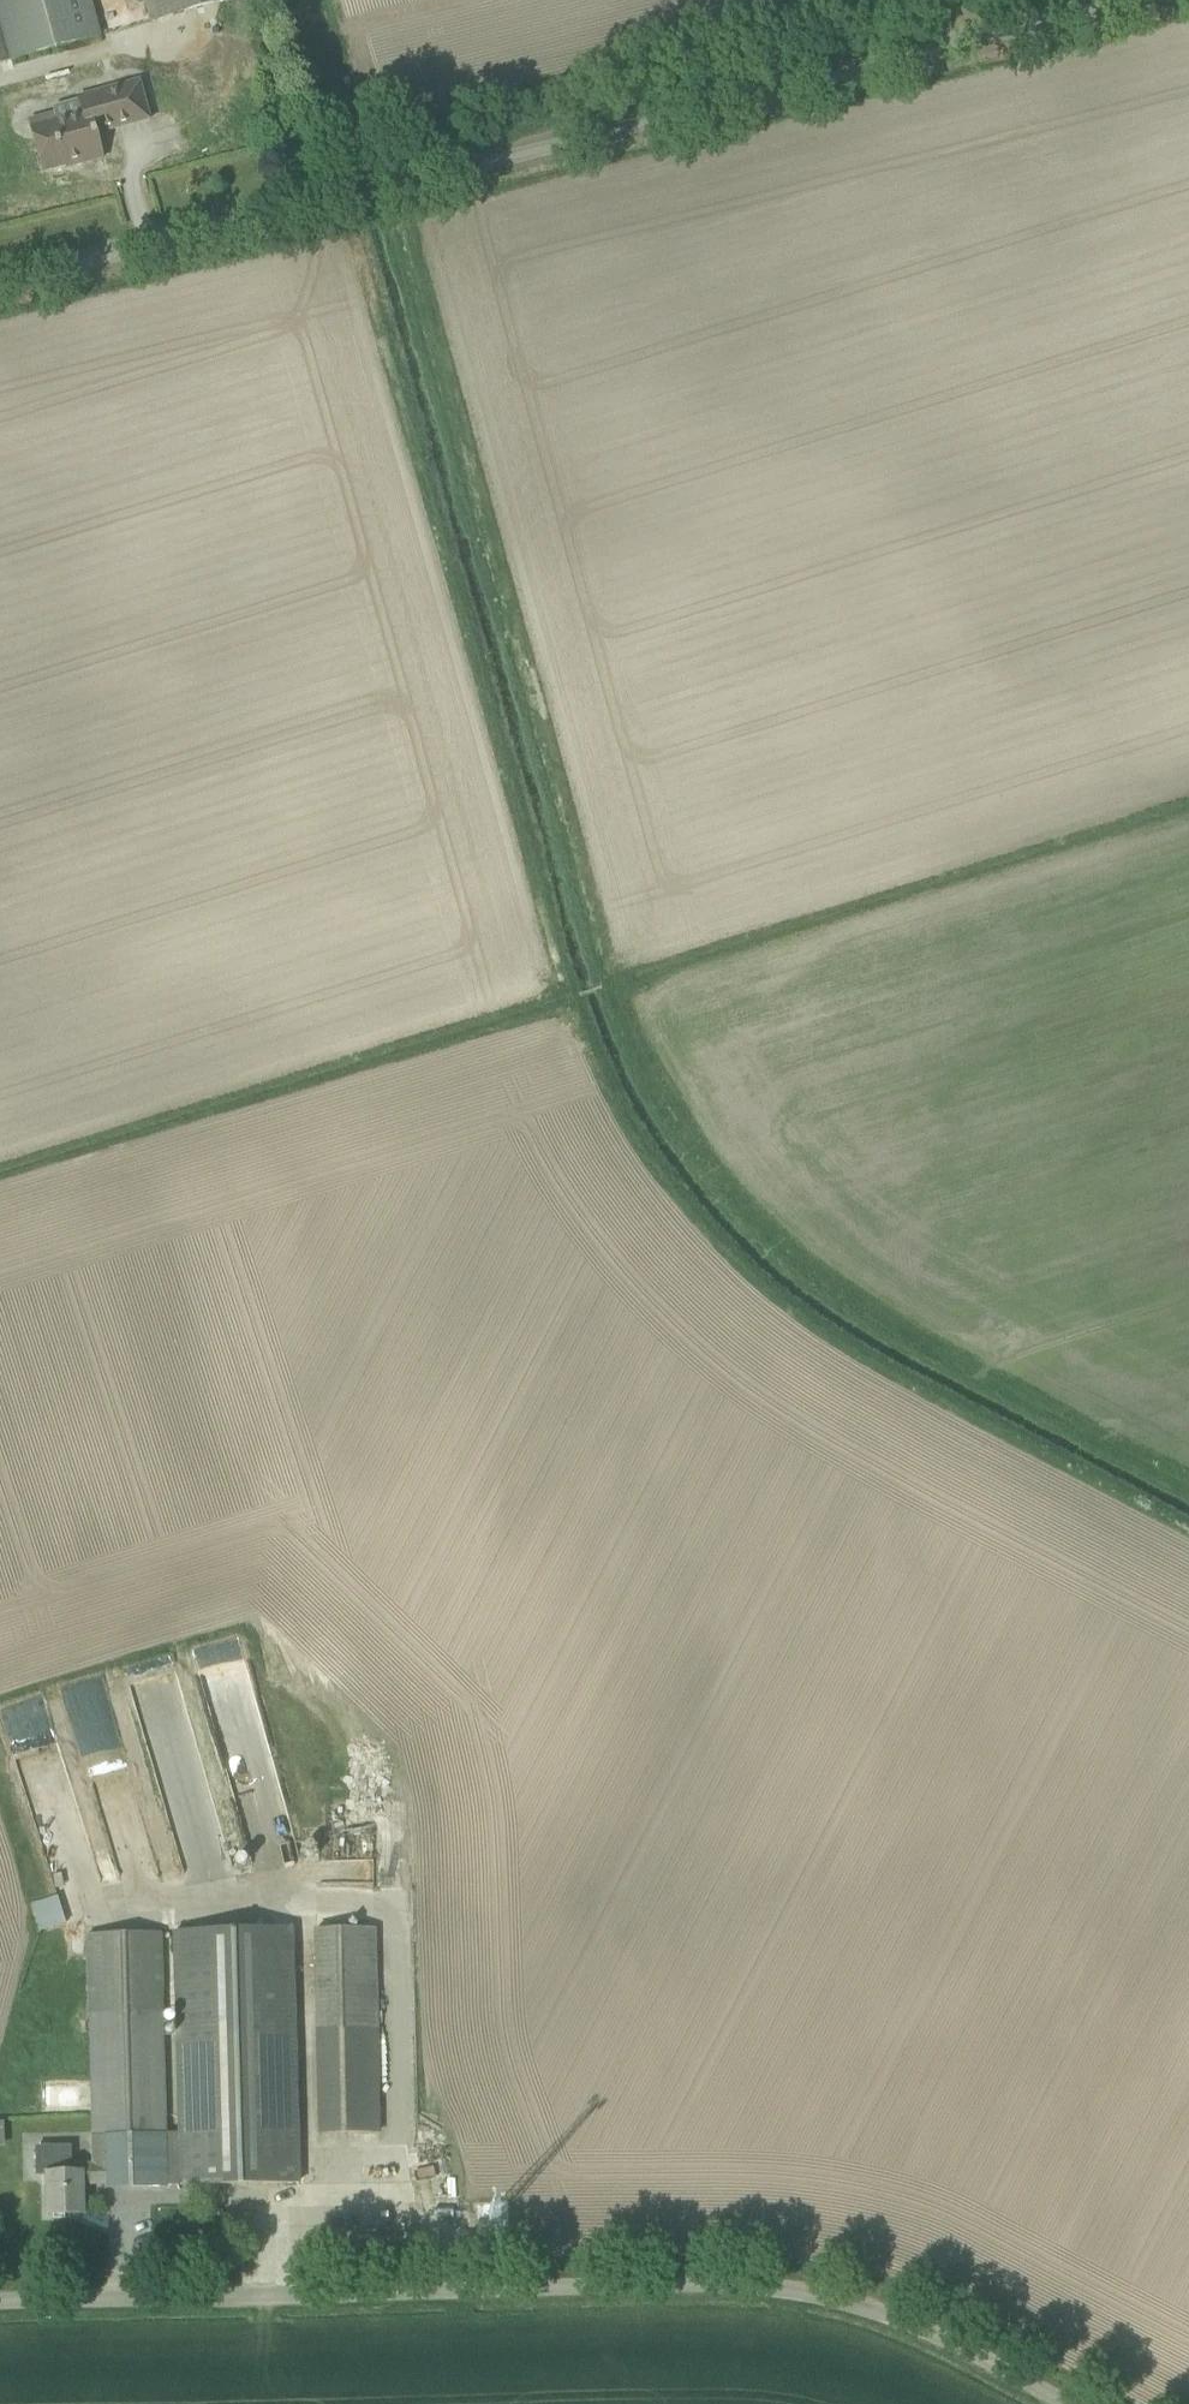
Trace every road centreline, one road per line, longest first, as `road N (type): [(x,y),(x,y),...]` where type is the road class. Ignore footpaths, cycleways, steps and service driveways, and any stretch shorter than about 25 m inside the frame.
road 1 (unclassified): [(0,286),(1146,0)]
road 2 (unclassified): [(0,2288),(805,2264),(906,2291),(1105,2403)]

